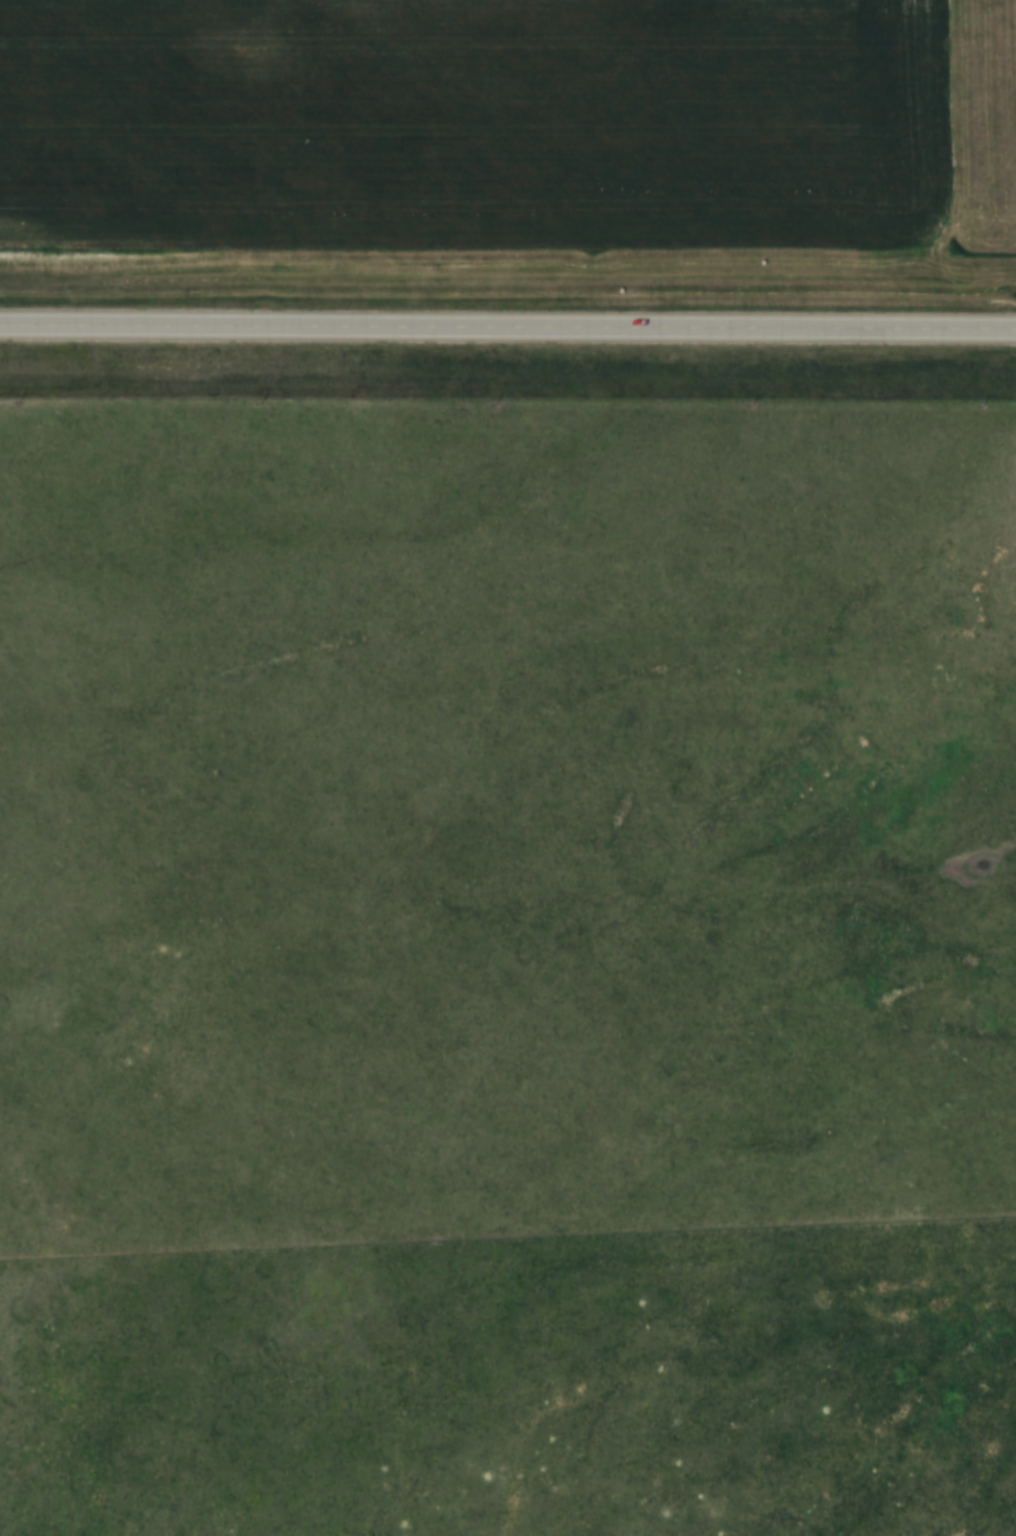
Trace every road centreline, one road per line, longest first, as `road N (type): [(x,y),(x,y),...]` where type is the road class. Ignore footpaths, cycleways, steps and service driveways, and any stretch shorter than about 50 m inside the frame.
road 1 (primary): [(0,339),(1015,342)]

